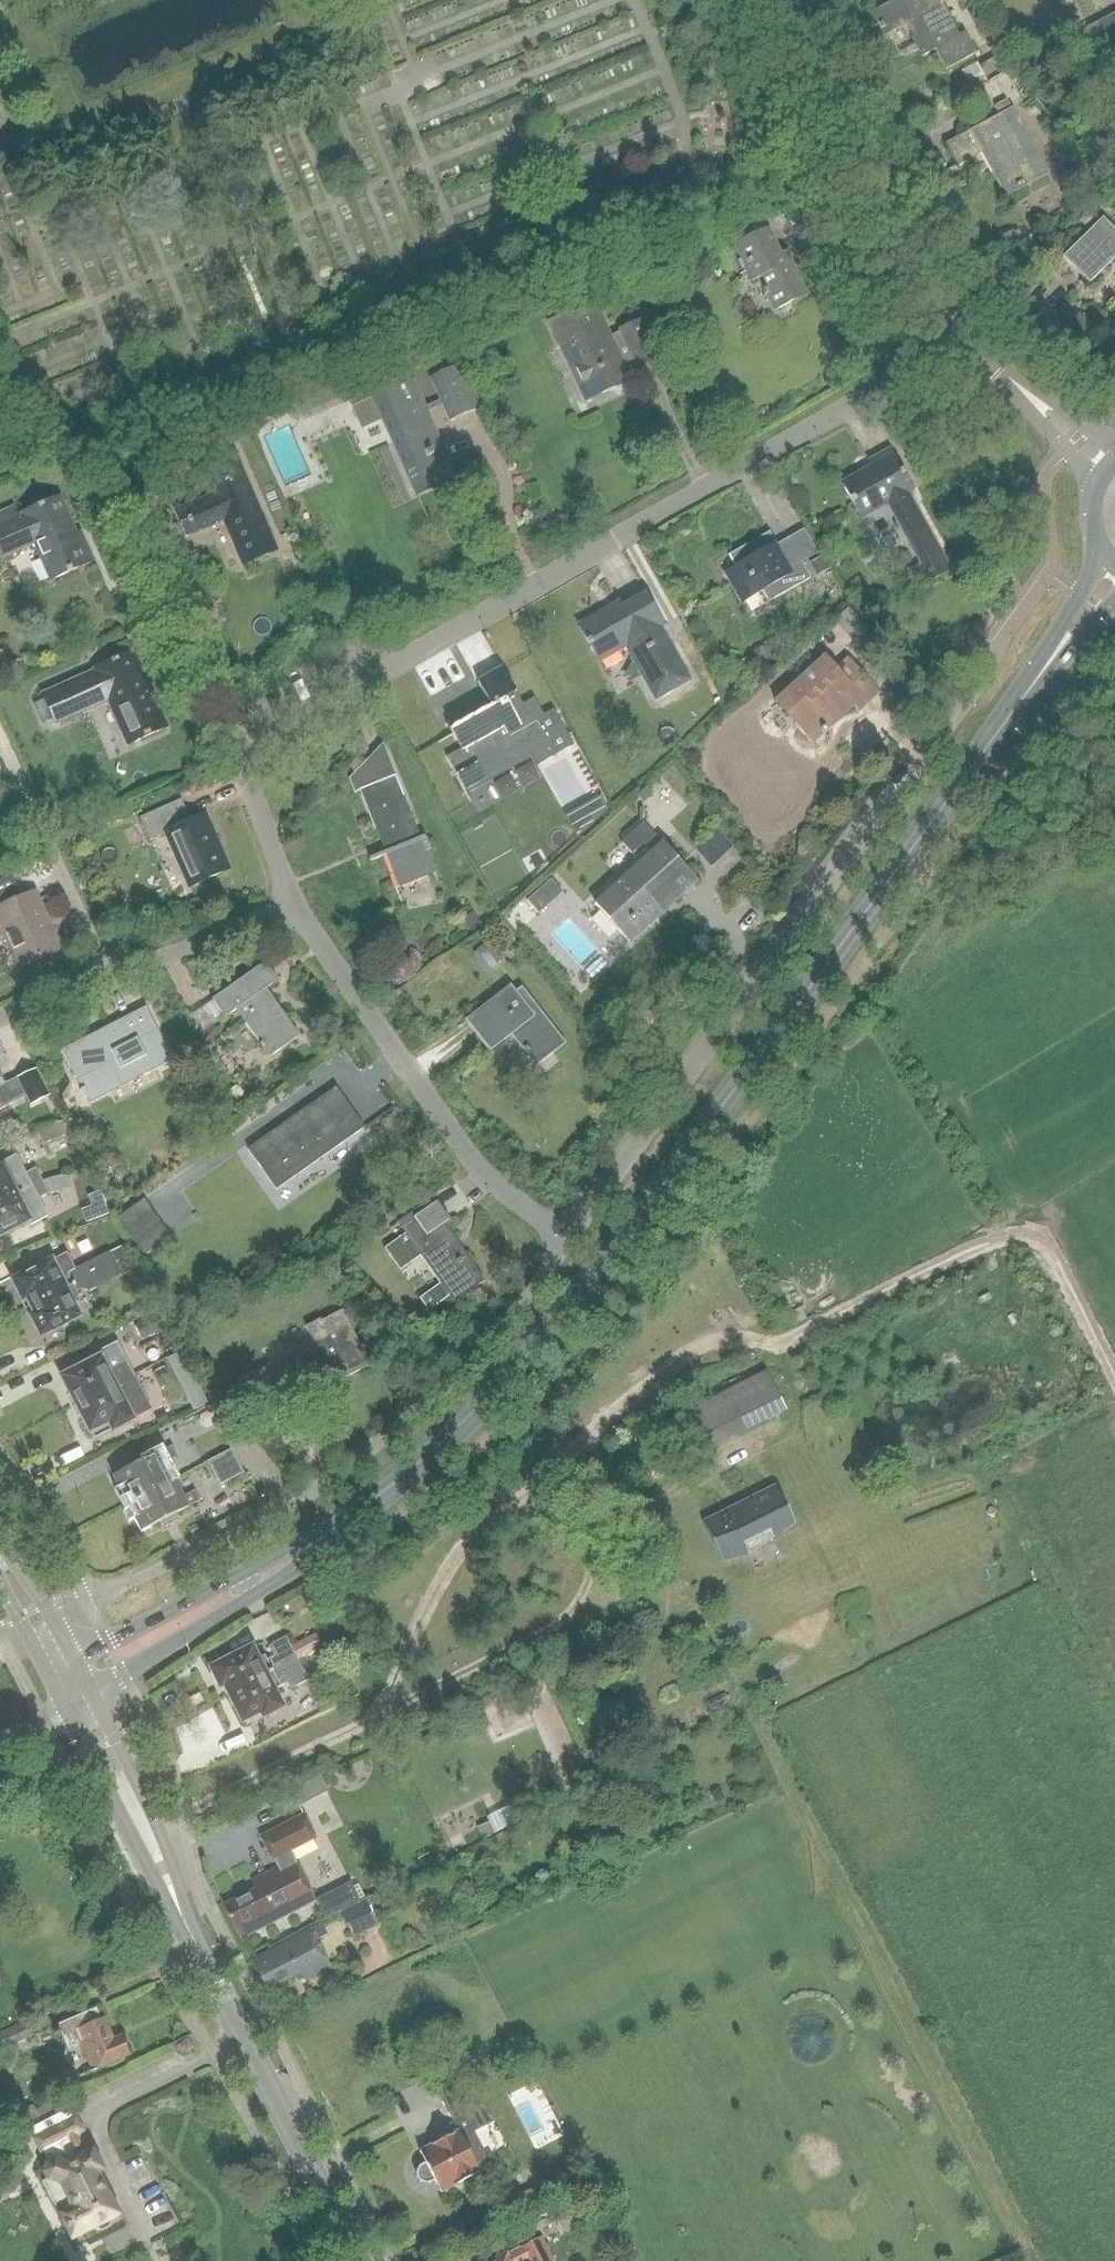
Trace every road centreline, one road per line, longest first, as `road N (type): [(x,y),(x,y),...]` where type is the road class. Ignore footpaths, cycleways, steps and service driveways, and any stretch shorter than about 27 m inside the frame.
road 1 (secondary): [(75,1694),(93,1675),(352,1518),(509,1374),(604,1264),(1114,573)]
road 2 (track): [(591,1568),(684,1598),(1033,2260)]
road 3 (residential): [(242,766),(258,749),(965,336)]
road 4 (track): [(140,1831),(561,1627),(609,1534),(635,1504),(807,1421)]
road 5 (residential): [(569,1240),(987,663)]
road 6 (secondary): [(356,2260),(75,1694)]
road 7 (residential): [(569,1240),(484,1173),(434,1115),(292,911)]
road 8 (residential): [(278,1513),(436,1397),(569,1240)]
road 9 (residential): [(965,336),(936,303),(777,0)]
road 10 (residential): [(0,742),(106,977)]
road 11 (residential): [(242,766),(155,568)]
road 12 (residential): [(106,977),(292,911)]
road 13 (residential): [(1108,469),(965,336)]
road 14 (secondary): [(0,1554),(75,1694)]
road 15 (residential): [(292,911),(242,766)]

